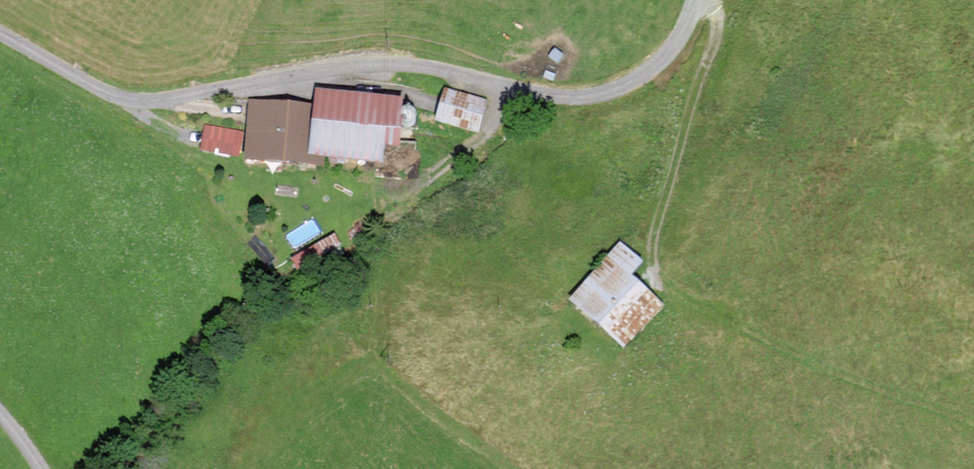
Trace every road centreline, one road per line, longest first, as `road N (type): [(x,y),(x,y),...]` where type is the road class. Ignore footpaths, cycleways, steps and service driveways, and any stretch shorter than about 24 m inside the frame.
road 1 (unclassified): [(0,33),(128,100),(388,63),(563,97),(630,84),(662,60),(696,0)]
road 2 (track): [(705,0),(717,37),(654,251),(659,278),(679,302)]

